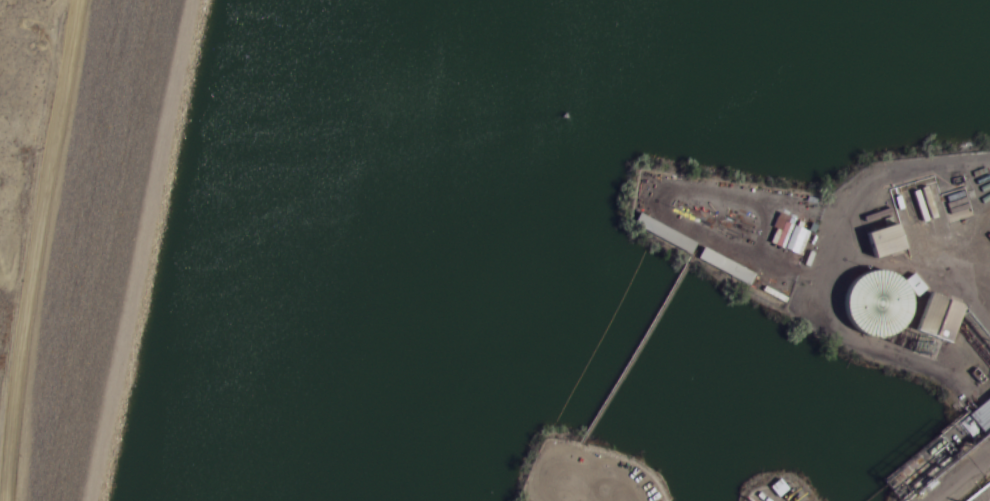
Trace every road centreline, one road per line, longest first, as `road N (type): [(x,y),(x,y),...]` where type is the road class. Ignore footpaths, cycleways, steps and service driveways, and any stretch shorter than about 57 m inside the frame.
road 1 (residential): [(210,0),(110,500)]
road 2 (residential): [(60,0),(48,241),(15,500)]

